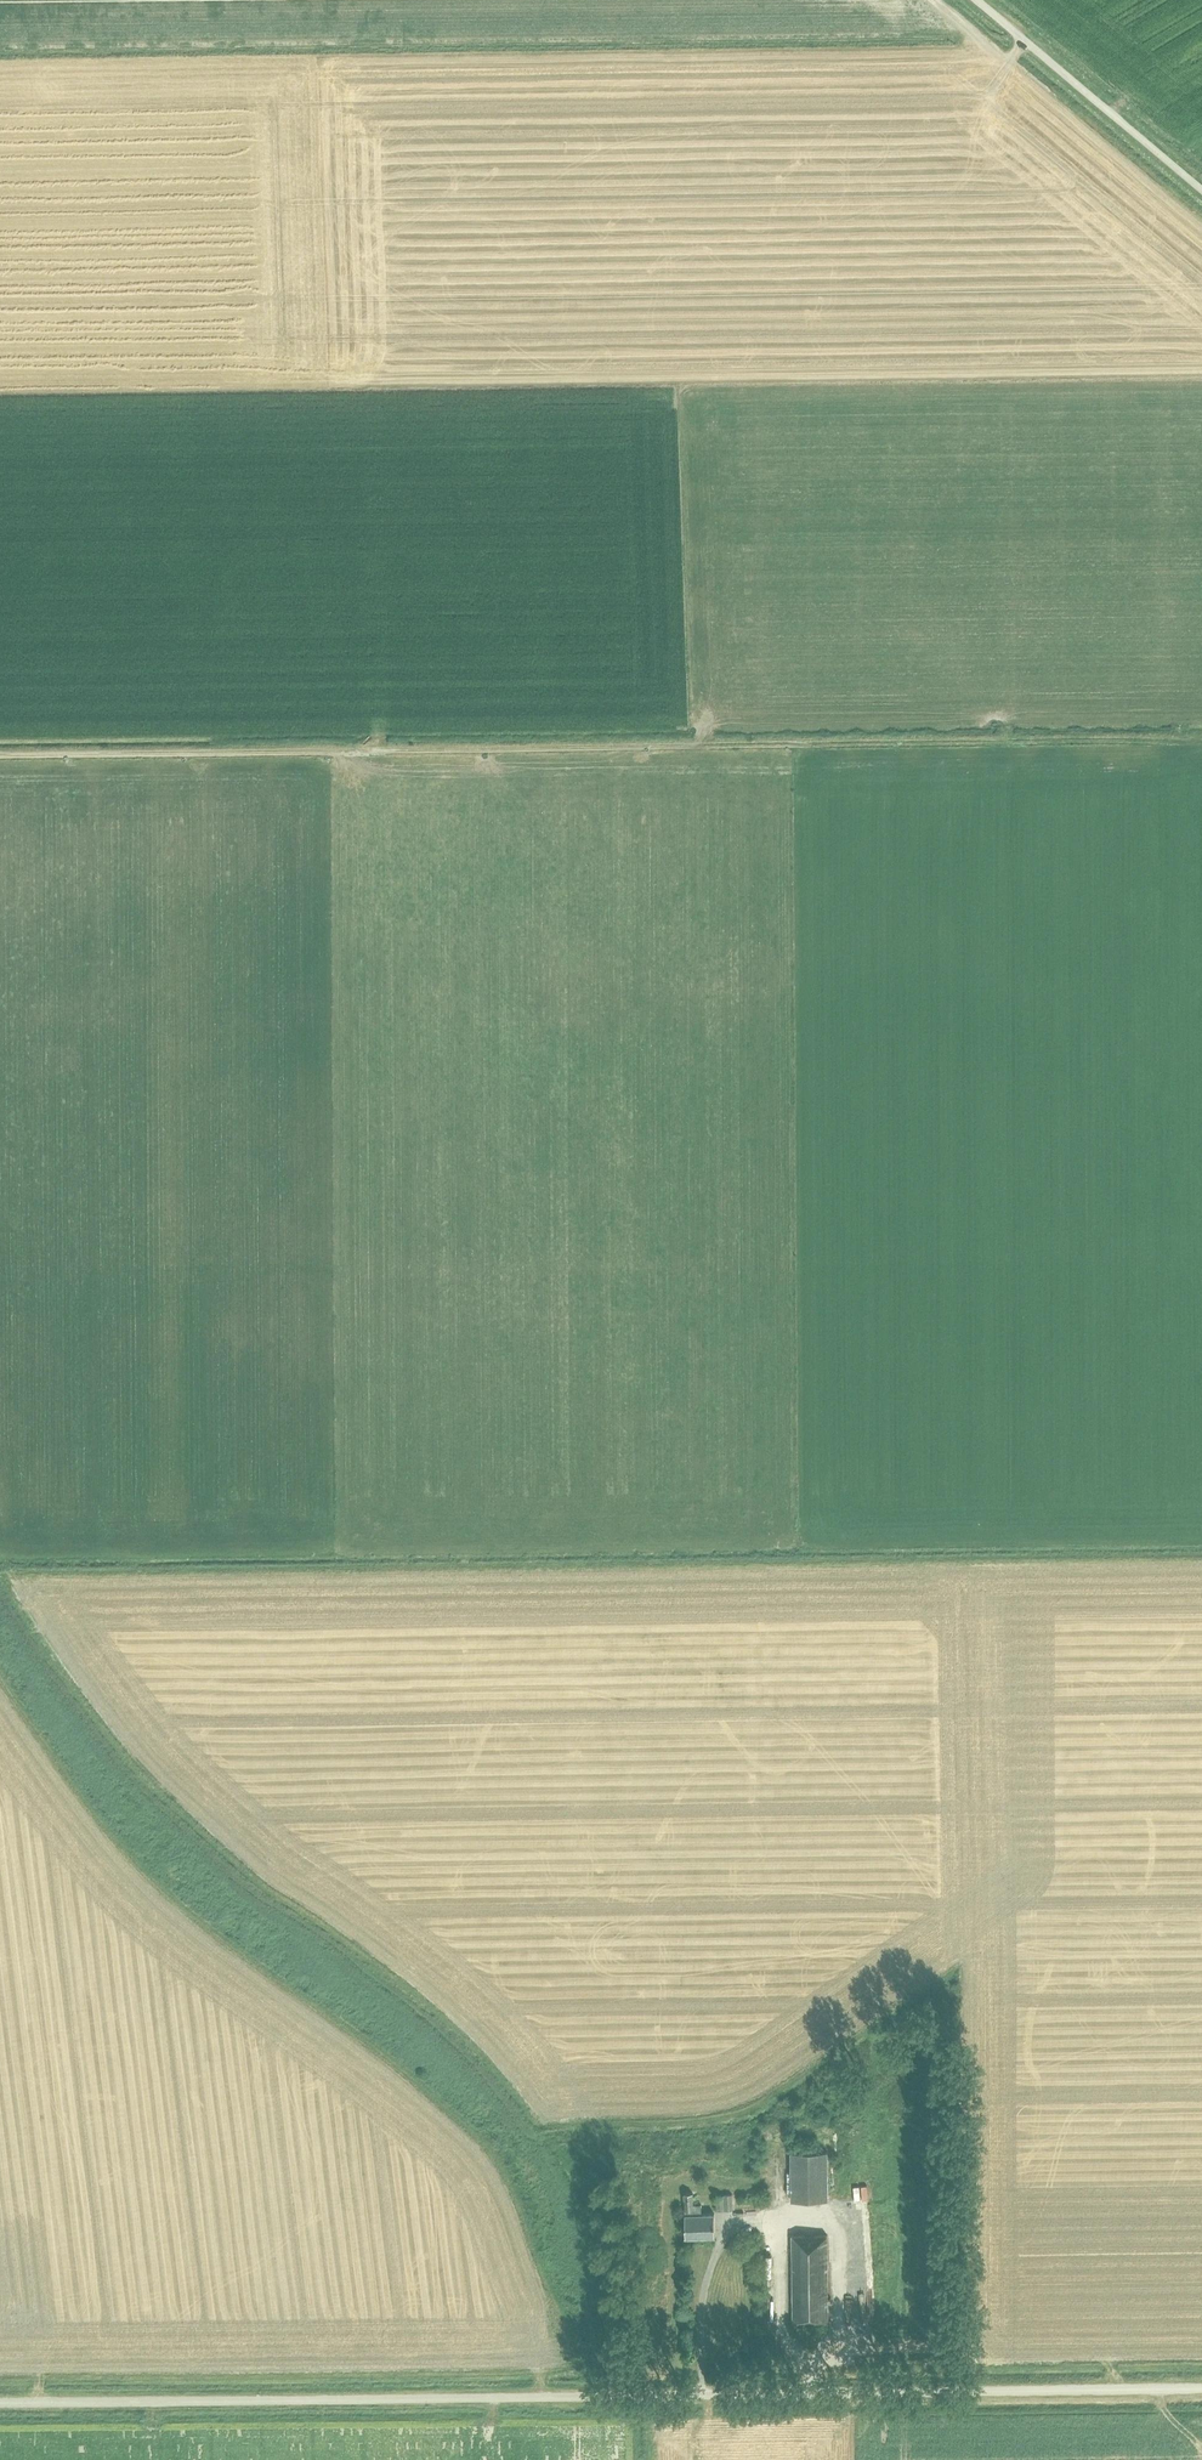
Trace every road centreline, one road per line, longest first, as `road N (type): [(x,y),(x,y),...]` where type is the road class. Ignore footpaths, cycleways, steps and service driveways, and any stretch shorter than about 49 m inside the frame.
road 1 (unclassified): [(0,2402),(1201,2388)]
road 2 (track): [(0,752),(1174,740)]
road 3 (unclassified): [(1201,185),(987,0)]

